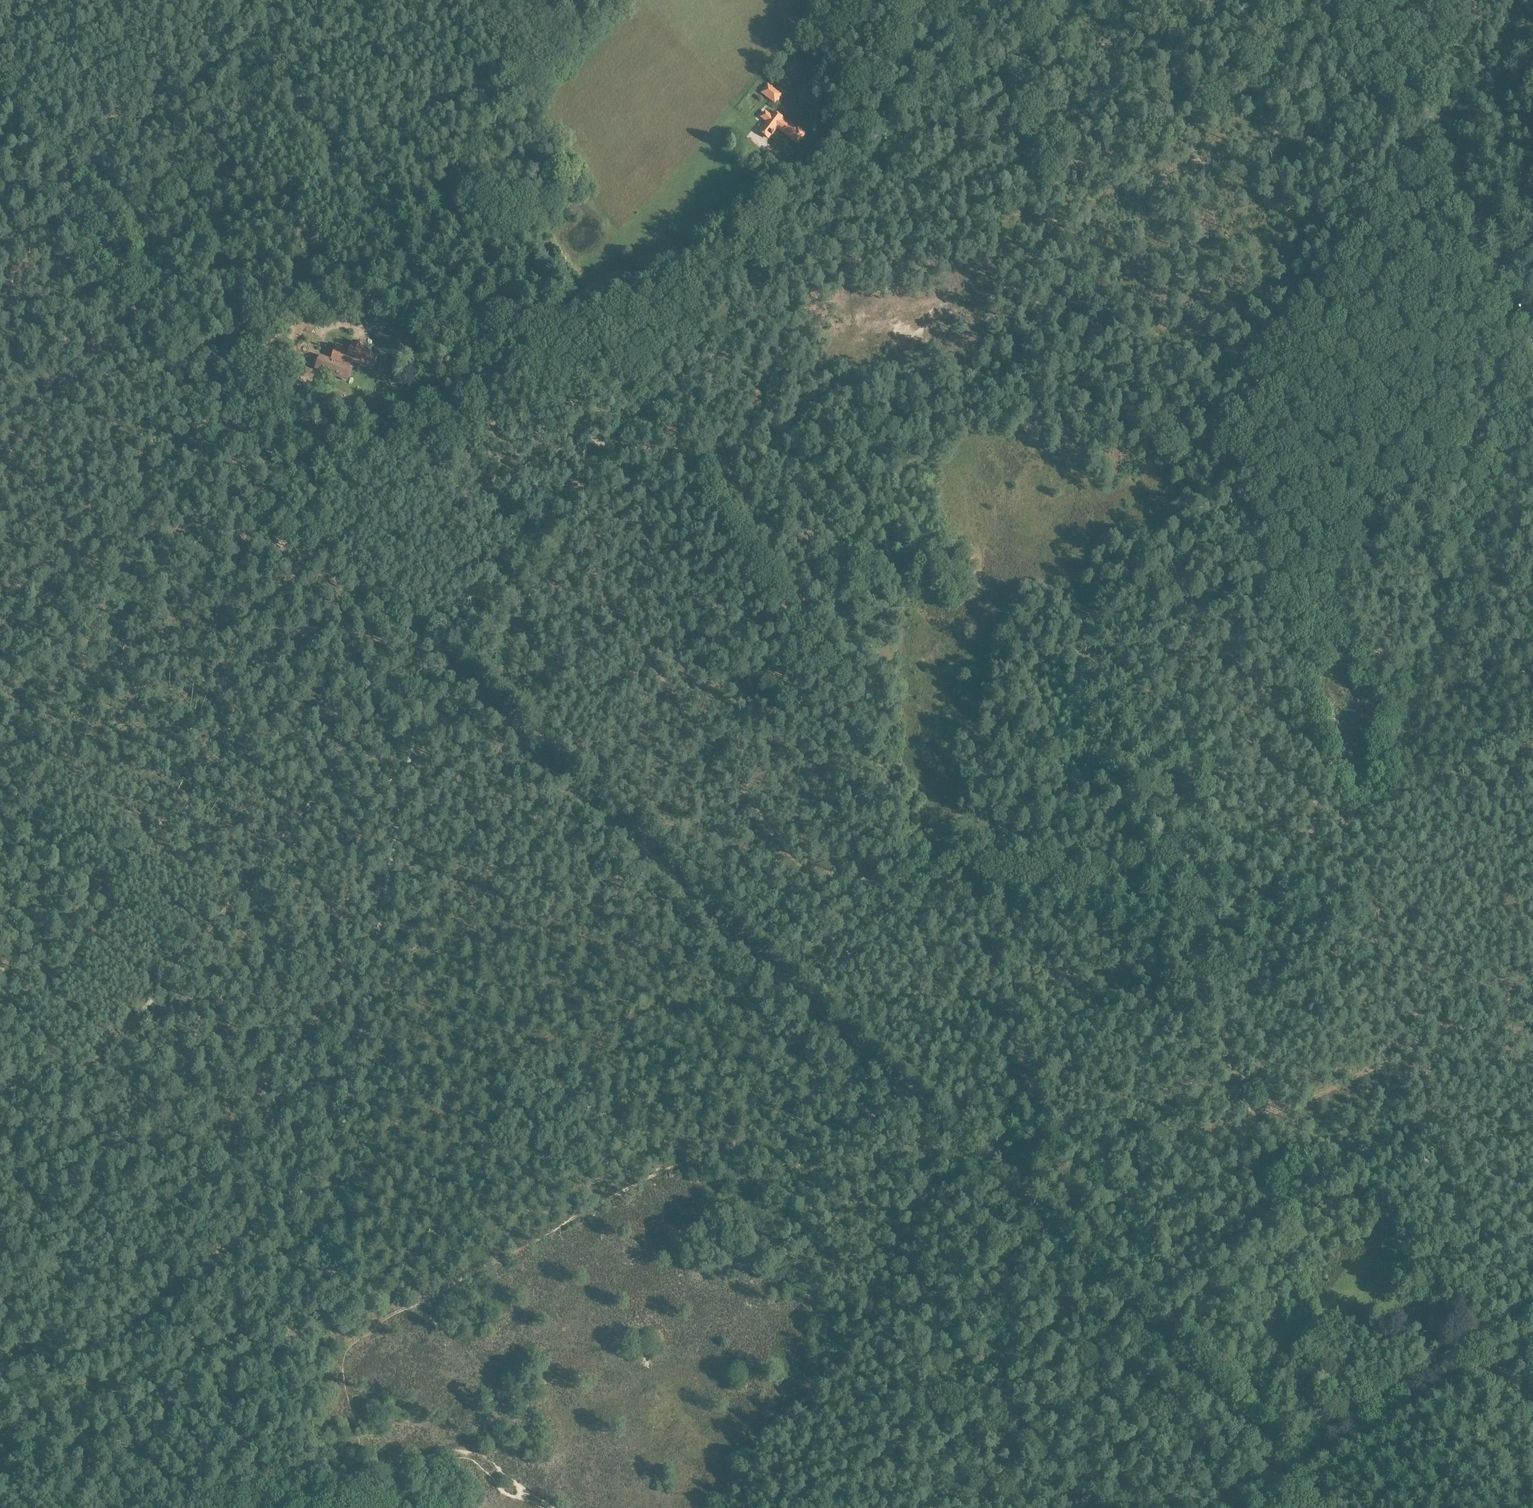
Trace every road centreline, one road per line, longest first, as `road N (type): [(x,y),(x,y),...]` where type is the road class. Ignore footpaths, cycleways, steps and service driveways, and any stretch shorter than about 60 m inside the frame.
road 1 (track): [(946,0),(922,68),(447,665)]
road 2 (track): [(1016,1202),(1076,1146),(1265,1117),(1430,1043),(1344,826)]
road 3 (track): [(421,648),(366,679),(337,770),(63,1108),(0,1151)]
road 4 (track): [(609,452),(553,395),(525,350),(454,315),(335,326),(328,348)]
road 5 (unclassified): [(1266,1507),(1336,1426),(1532,1309)]
road 6 (track): [(1532,1408),(1492,1376),(1458,1381),(1298,1470)]
road 7 (track): [(1433,122),(1506,311),(1532,354)]
road 8 (track): [(1393,0),(1433,122)]

